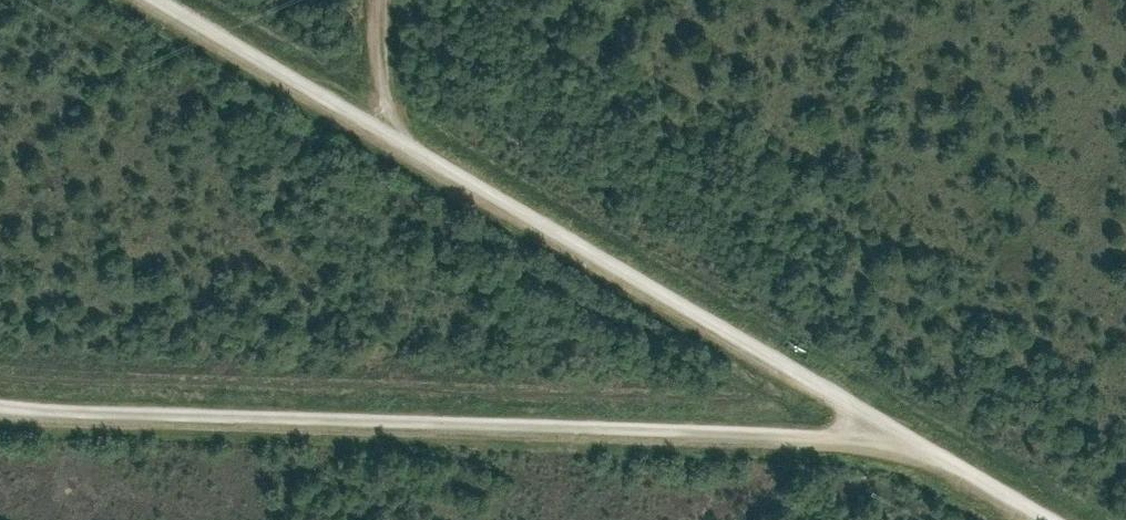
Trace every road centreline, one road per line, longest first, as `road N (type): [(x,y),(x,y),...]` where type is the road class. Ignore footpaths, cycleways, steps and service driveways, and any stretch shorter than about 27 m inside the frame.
road 1 (track): [(174,0),(1059,519)]
road 2 (track): [(914,437),(0,405)]
road 3 (track): [(389,124),(387,0)]

